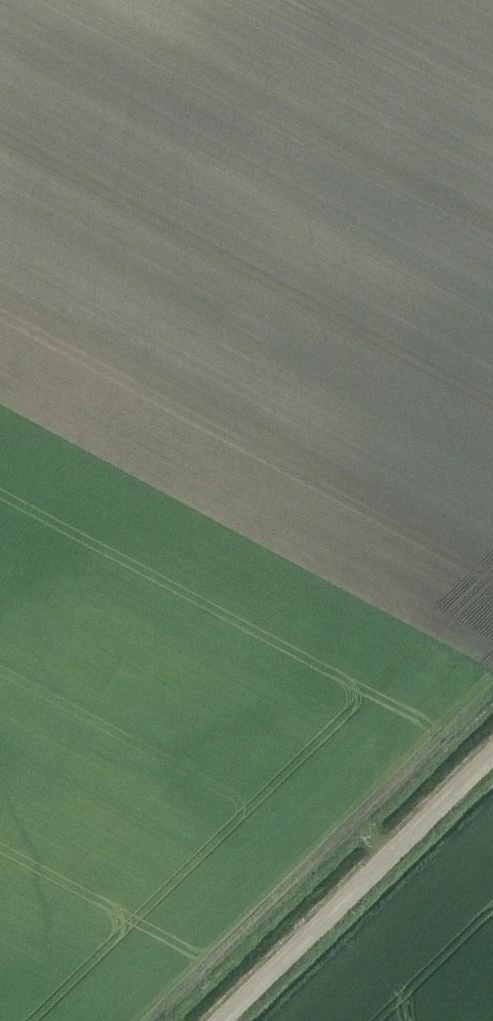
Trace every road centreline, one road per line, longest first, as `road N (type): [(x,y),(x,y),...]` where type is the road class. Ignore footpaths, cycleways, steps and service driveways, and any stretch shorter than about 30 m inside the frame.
road 1 (track): [(219,1020),(492,753)]

